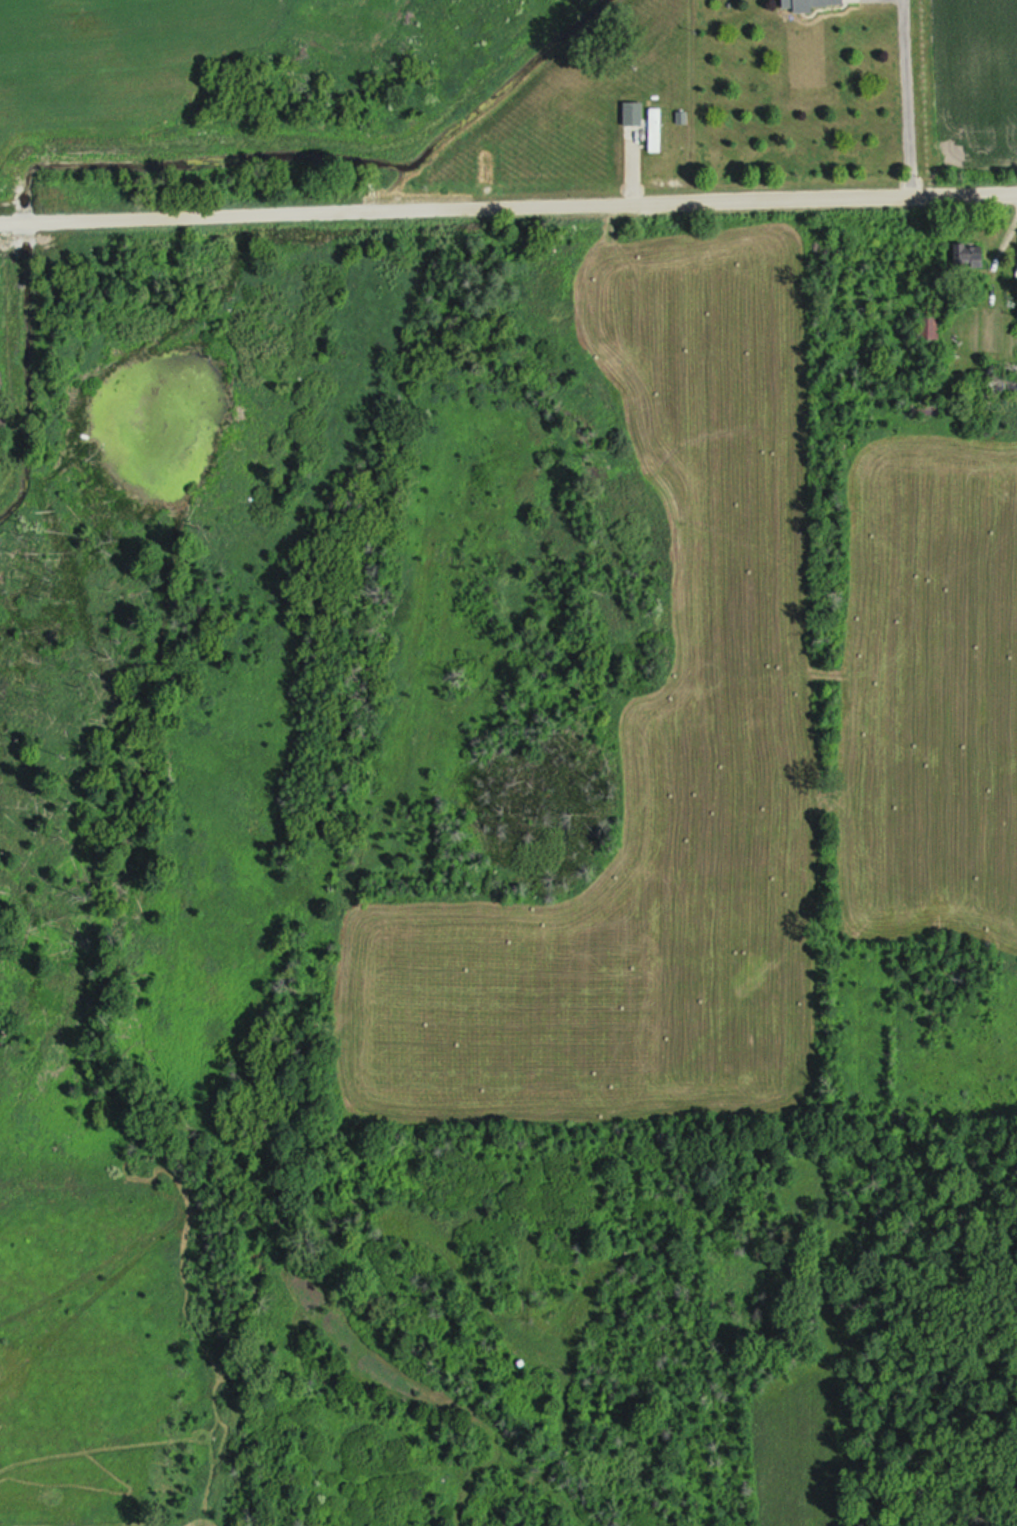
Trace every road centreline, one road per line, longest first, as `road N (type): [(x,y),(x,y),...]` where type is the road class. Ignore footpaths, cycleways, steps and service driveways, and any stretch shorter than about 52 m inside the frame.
road 1 (residential): [(0,223),(1016,195)]

